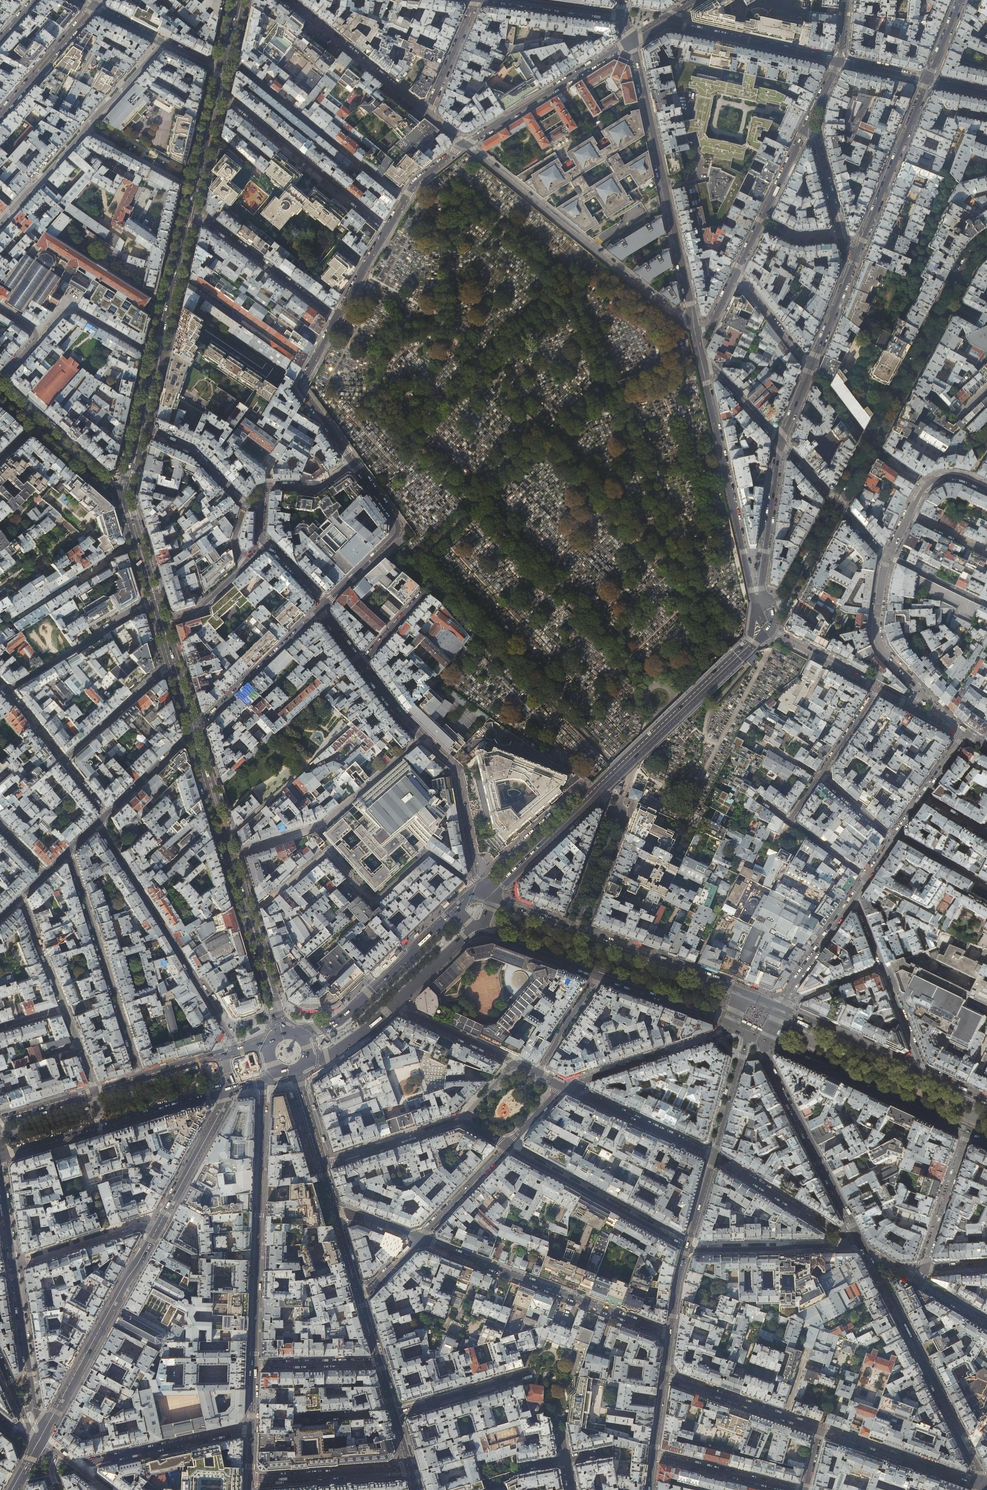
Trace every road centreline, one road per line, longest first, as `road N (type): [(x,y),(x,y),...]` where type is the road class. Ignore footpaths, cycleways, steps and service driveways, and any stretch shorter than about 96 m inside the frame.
road 1 (secondary): [(231,1087),(46,1427)]
road 2 (tertiary): [(753,642),(498,888)]
road 3 (residential): [(244,910),(261,905),(327,850),(373,904),(430,854),(479,893)]
road 4 (tertiary): [(986,242),(966,267),(838,505)]
road 5 (residential): [(629,42),(696,333)]
road 6 (residential): [(466,145),(696,333)]
road 7 (residential): [(265,1078),(254,1365)]
road 8 (residential): [(335,318),(299,387),(352,461),(313,489),(268,486),(262,505)]
road 9 (residential): [(670,1334),(417,1239)]
road 10 (residential): [(98,824),(235,1051)]
road 11 (tertiary): [(984,1485),(865,1250)]
road 12 (residential): [(701,356),(757,609)]
road 13 (residential): [(46,1427),(35,1408),(0,1174)]
road 14 (primary): [(0,1155),(231,1087)]
road 15 (residential): [(140,1079),(69,852)]
road 16 (tertiary): [(865,1250),(762,1040)]
road 17 (residential): [(404,199),(237,63),(220,59)]
road 18 (residential): [(226,855),(324,822),(421,737)]
road 19 (primary): [(137,426),(187,205)]
road 20 (primary): [(762,1040),(967,1135)]
road 21 (residential): [(214,87),(385,230)]
road 22 (primary): [(456,910),(341,1019),(294,1032)]
road 23 (residential): [(507,1146),(687,1247)]
road 24 (residential): [(322,1166),(460,1122),(507,1146)]
road 25 (residential): [(629,42),(466,145)]
road 26 (tertiary): [(857,254),(927,80)]
road 27 (residential): [(335,318),(187,205)]
road 28 (residential): [(320,610),(189,736)]
road 29 (residential): [(286,0),(428,113)]
road 30 (residential): [(663,23),(839,60)]
road 31 (residential): [(563,1086),(731,1028)]
road 32 (residential): [(79,1468),(251,1429)]
road 33 (primary): [(739,990),(575,930)]
road 34 (residential): [(479,893),(455,769),(421,737)]
road 35 (residential): [(858,1244),(687,1247)]
road 36 (residential): [(811,120),(736,273)]
road 37 (residential): [(858,1244),(713,1155)]
road 38 (residential): [(151,603),(7,690)]
road 39 (tertiary): [(767,605),(760,584),(781,442)]
road 40 (residential): [(713,1155),(563,1086)]
road 41 (residential): [(249,1480),(411,1468)]
road 42 (residential): [(536,1074),(394,1005)]
road 43 (primary): [(917,1071),(780,1007)]
road 44 (residential): [(920,691),(876,636),(887,557)]
road 45 (residential): [(95,6),(0,115)]
road 46 (residential): [(857,254),(842,240),(811,120)]
road 47 (residential): [(654,1455),(793,1489)]
road 48 (residential): [(923,1270),(967,1135)]
road 49 (residential): [(63,761),(170,668)]
road 50 (residential): [(575,930),(623,797)]
road 51 (residential): [(134,546),(16,618)]
road 52 (residential): [(95,6),(218,68)]
road 53 (primary): [(600,976),(729,1024)]
road 54 (residential): [(245,504),(194,452),(137,426)]
road 55 (primary): [(475,930),(600,976)]
road 56 (residential): [(417,1239),(507,1146)]
road 57 (primary): [(282,1032),(244,910)]
road 58 (residential): [(380,1362),(254,1365)]
road 59 (tertiary): [(748,1034),(713,1155)]
road 60 (residential): [(769,628),(878,689)]
road 61 (primary): [(226,855),(189,736)]
road 62 (residential): [(783,1417),(665,1377)]
road 63 (tertiary): [(810,368),(857,254)]
road 64 (residential): [(428,113),(477,0)]
road 65 (primary): [(187,205),(214,87)]
road 66 (residential): [(736,273),(810,368)]

